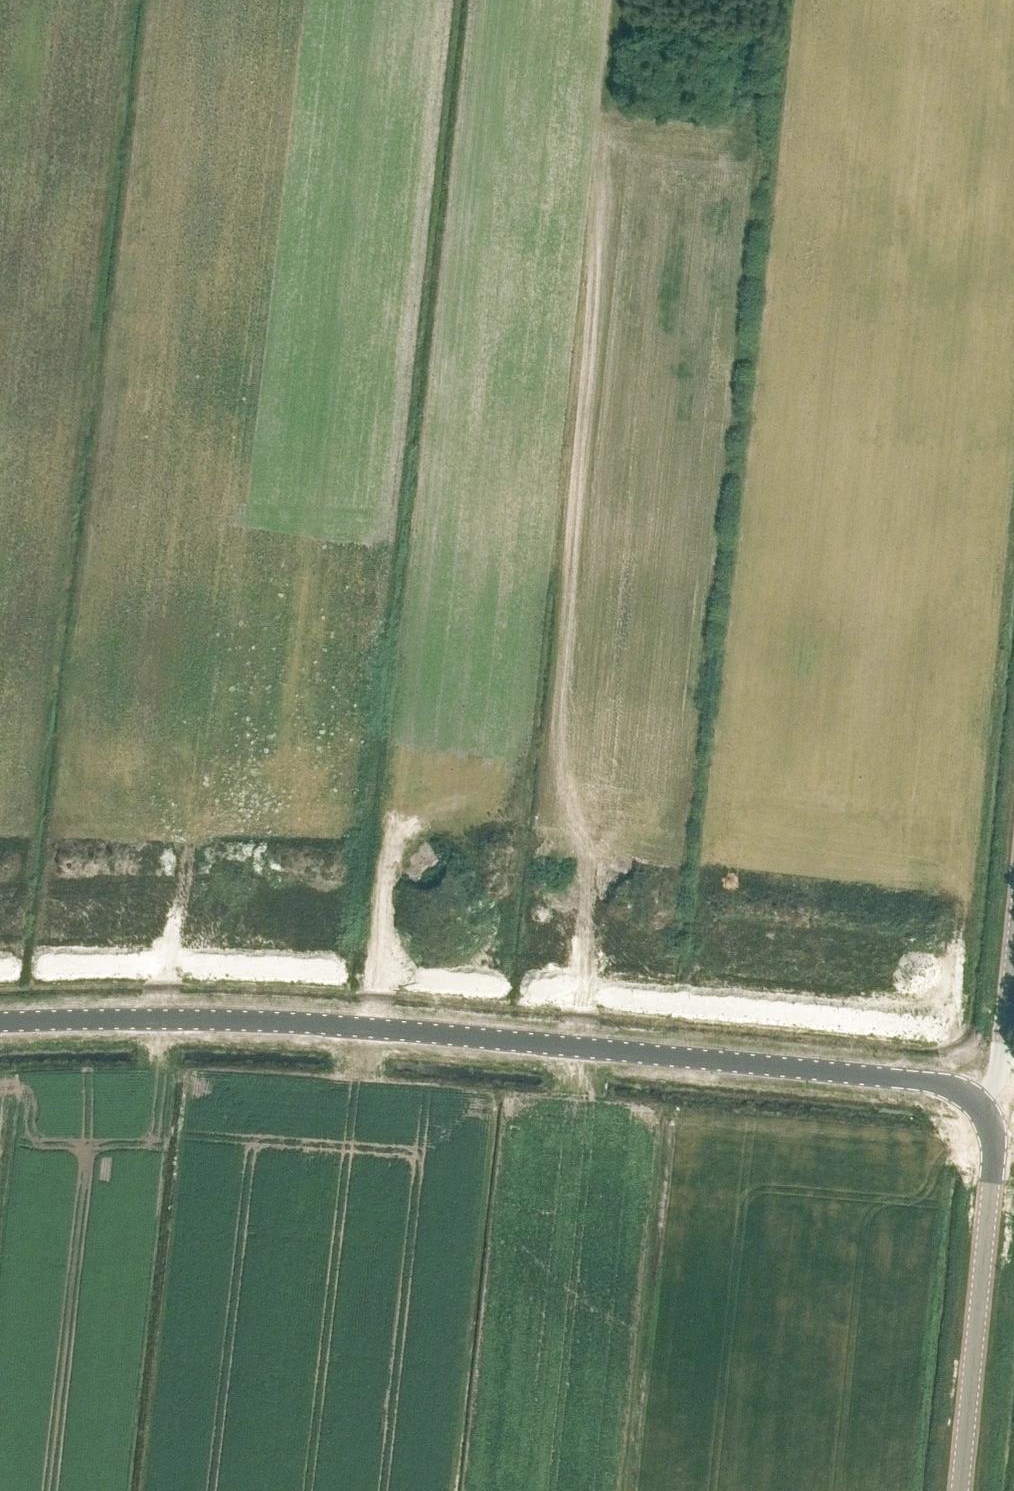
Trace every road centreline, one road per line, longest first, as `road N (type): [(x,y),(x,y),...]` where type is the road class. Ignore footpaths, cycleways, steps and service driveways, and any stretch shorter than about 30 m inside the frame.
road 1 (unclassified): [(0,1022),(324,1025),(515,1040),(937,1081),(977,1103)]
road 2 (unclassified): [(960,1490),(994,1164),(977,1103)]
road 3 (unclassified): [(977,1103),(1002,1063),(1013,944)]

